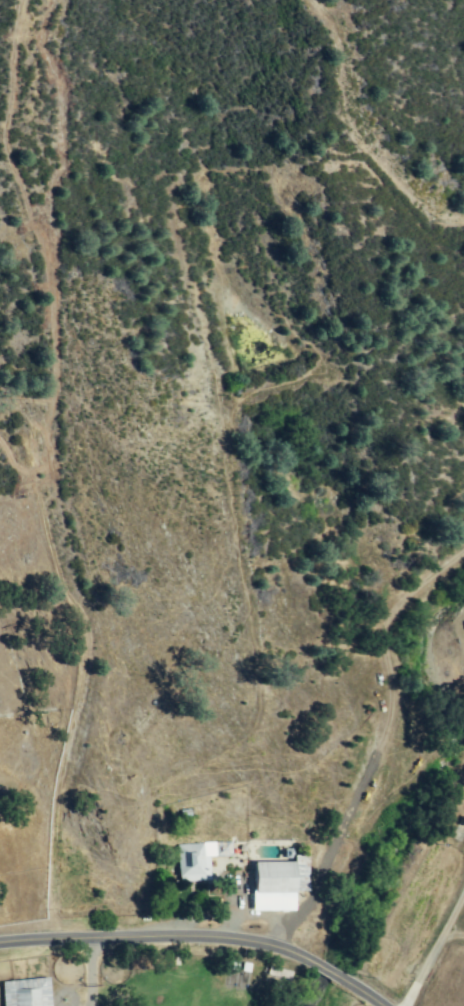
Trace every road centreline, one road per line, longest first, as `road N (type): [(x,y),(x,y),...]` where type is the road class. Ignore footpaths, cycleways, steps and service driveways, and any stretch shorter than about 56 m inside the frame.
road 1 (tertiary): [(0,947),(127,940),(254,946),(309,963),(379,1005)]

